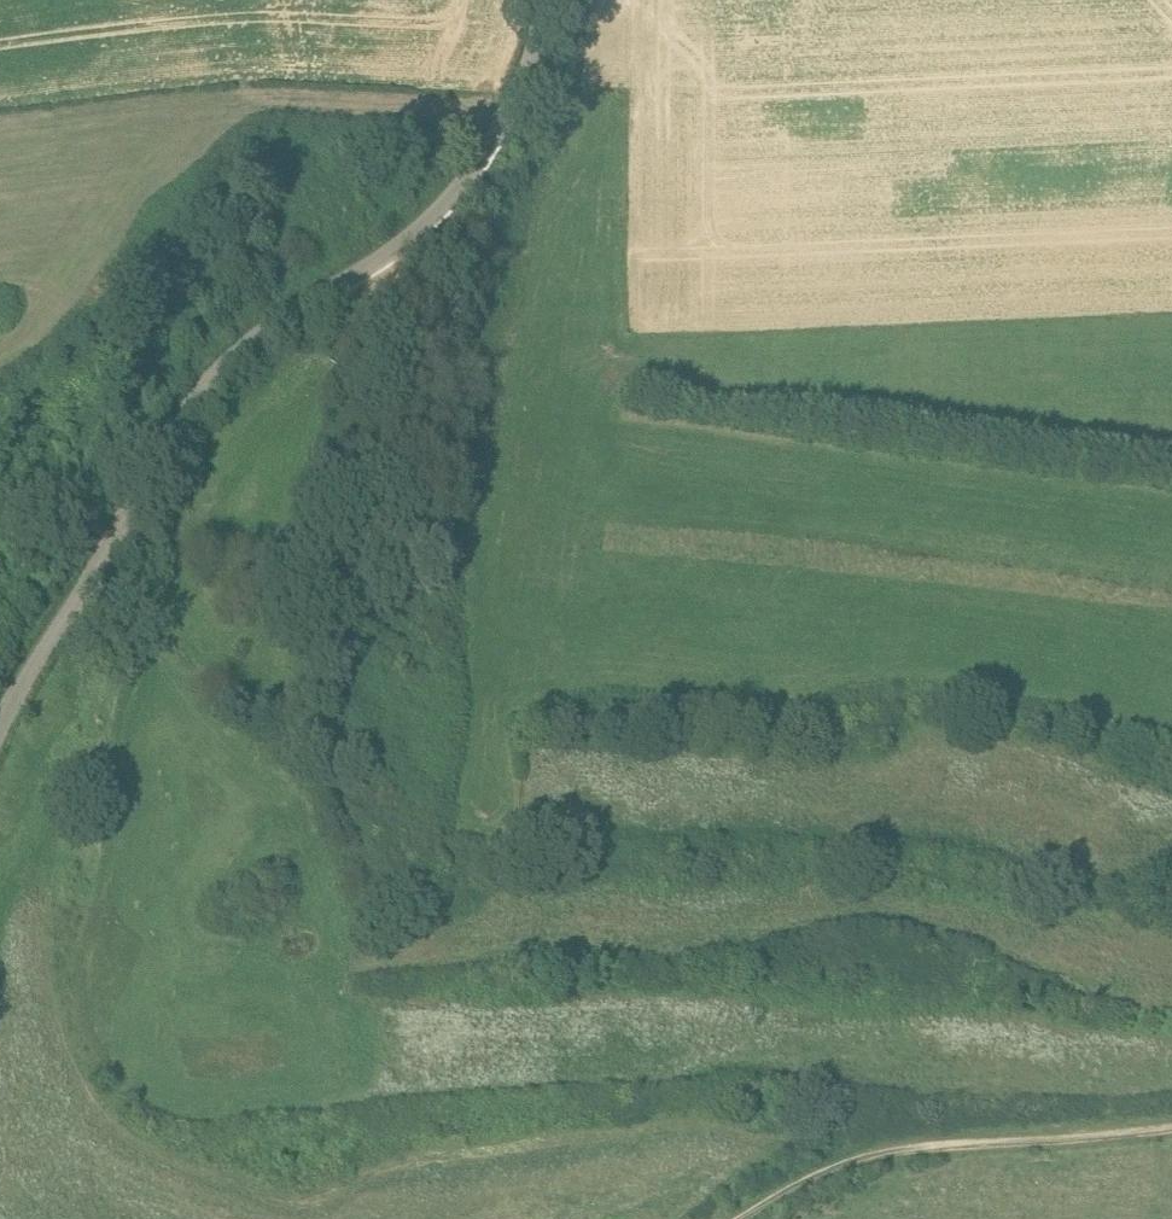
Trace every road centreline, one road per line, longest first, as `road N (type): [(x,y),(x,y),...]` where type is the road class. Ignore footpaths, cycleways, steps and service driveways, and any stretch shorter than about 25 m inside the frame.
road 1 (unclassified): [(0,729),(187,409),(253,337),(401,243),(442,203),(517,93),(545,0)]
road 2 (track): [(738,1218),(856,1158),(1171,1127)]

